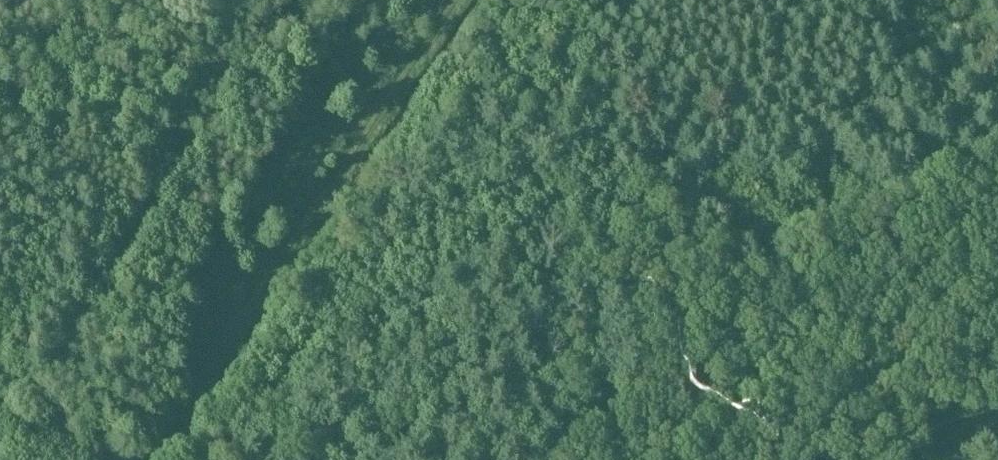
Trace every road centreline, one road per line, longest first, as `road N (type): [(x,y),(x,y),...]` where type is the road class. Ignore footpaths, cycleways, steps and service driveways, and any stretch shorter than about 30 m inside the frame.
road 1 (track): [(457,0),(145,459)]

